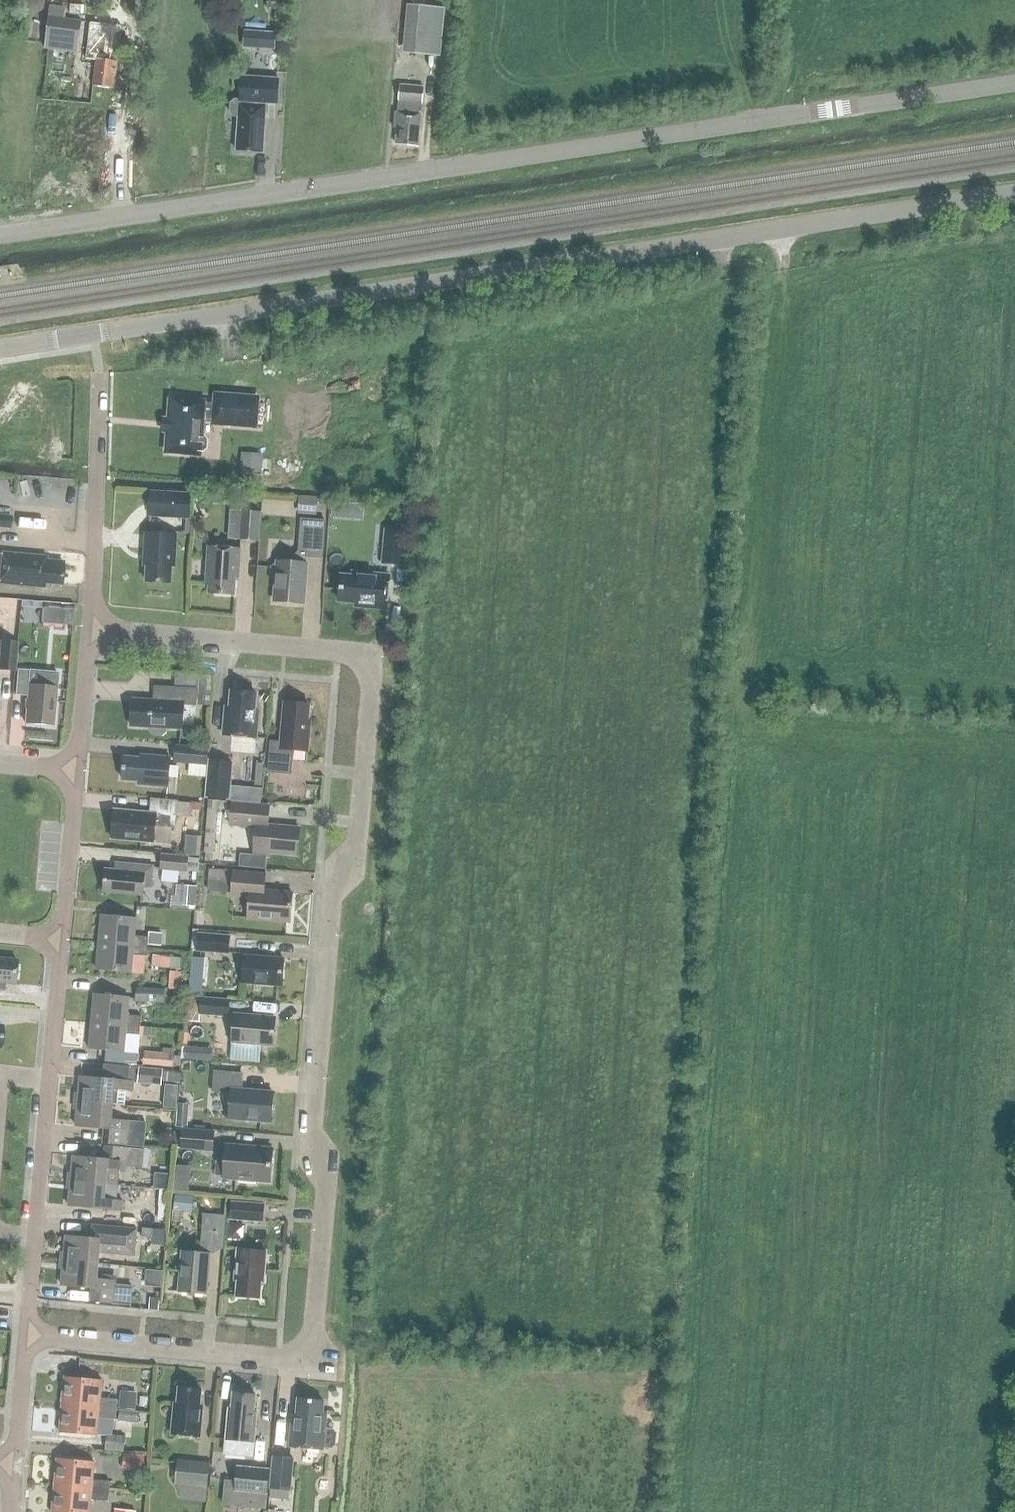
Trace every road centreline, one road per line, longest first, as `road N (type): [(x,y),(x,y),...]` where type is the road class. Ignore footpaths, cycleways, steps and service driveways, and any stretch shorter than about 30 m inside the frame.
road 1 (residential): [(28,1343),(278,1359),(303,1354),(312,1339),(327,1170),(314,1142),(328,917),(333,884),(358,847),(369,684),(362,658),(96,629)]
road 2 (unclassified): [(0,235),(1014,83)]
road 3 (unclassified): [(93,334),(1014,194)]
road 4 (residential): [(96,629),(93,334)]
road 5 (residential): [(62,938),(80,769)]
road 6 (residential): [(37,1235),(50,1080)]
road 7 (residential): [(50,1080),(62,938)]
road 8 (residential): [(80,769),(96,629)]
road 9 (residential): [(15,1464),(28,1343)]

